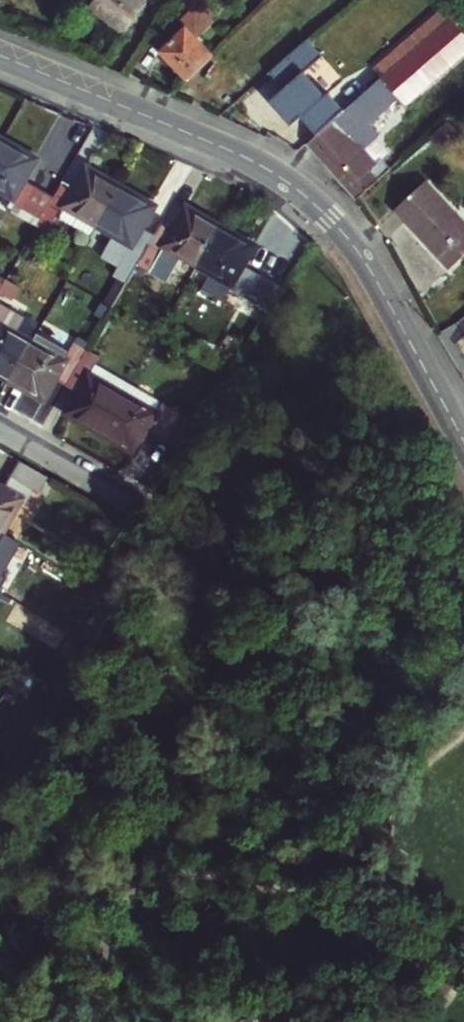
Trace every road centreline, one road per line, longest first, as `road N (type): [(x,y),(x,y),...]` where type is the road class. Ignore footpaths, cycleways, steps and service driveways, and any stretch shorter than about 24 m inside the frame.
road 1 (tertiary): [(0,57),(234,152),(310,198),(361,255),(463,438)]
road 2 (residential): [(0,428),(127,499)]

